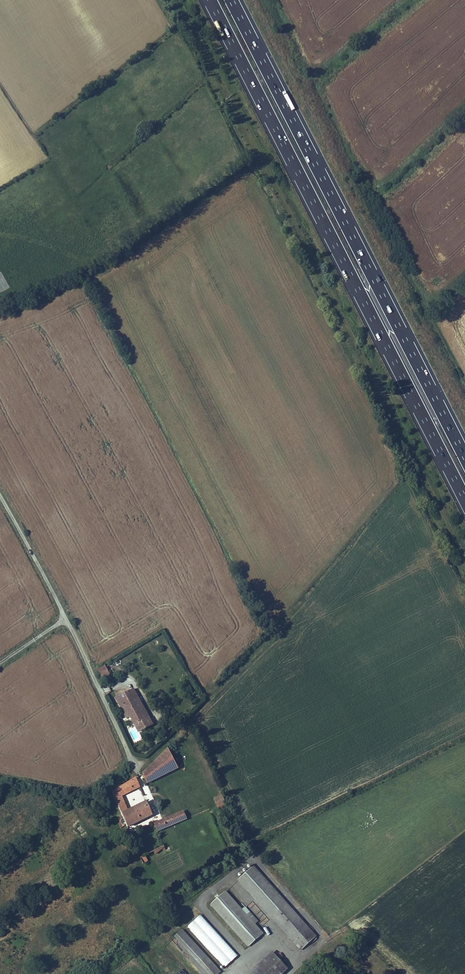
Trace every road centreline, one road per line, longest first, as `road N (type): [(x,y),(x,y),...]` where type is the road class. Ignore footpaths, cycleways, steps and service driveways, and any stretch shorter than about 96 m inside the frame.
road 1 (motorway): [(209,0),(464,500)]
road 2 (motorway): [(464,456),(232,0)]
road 3 (unclassified): [(0,486),(72,630)]
road 4 (unclassified): [(72,630),(140,775)]

